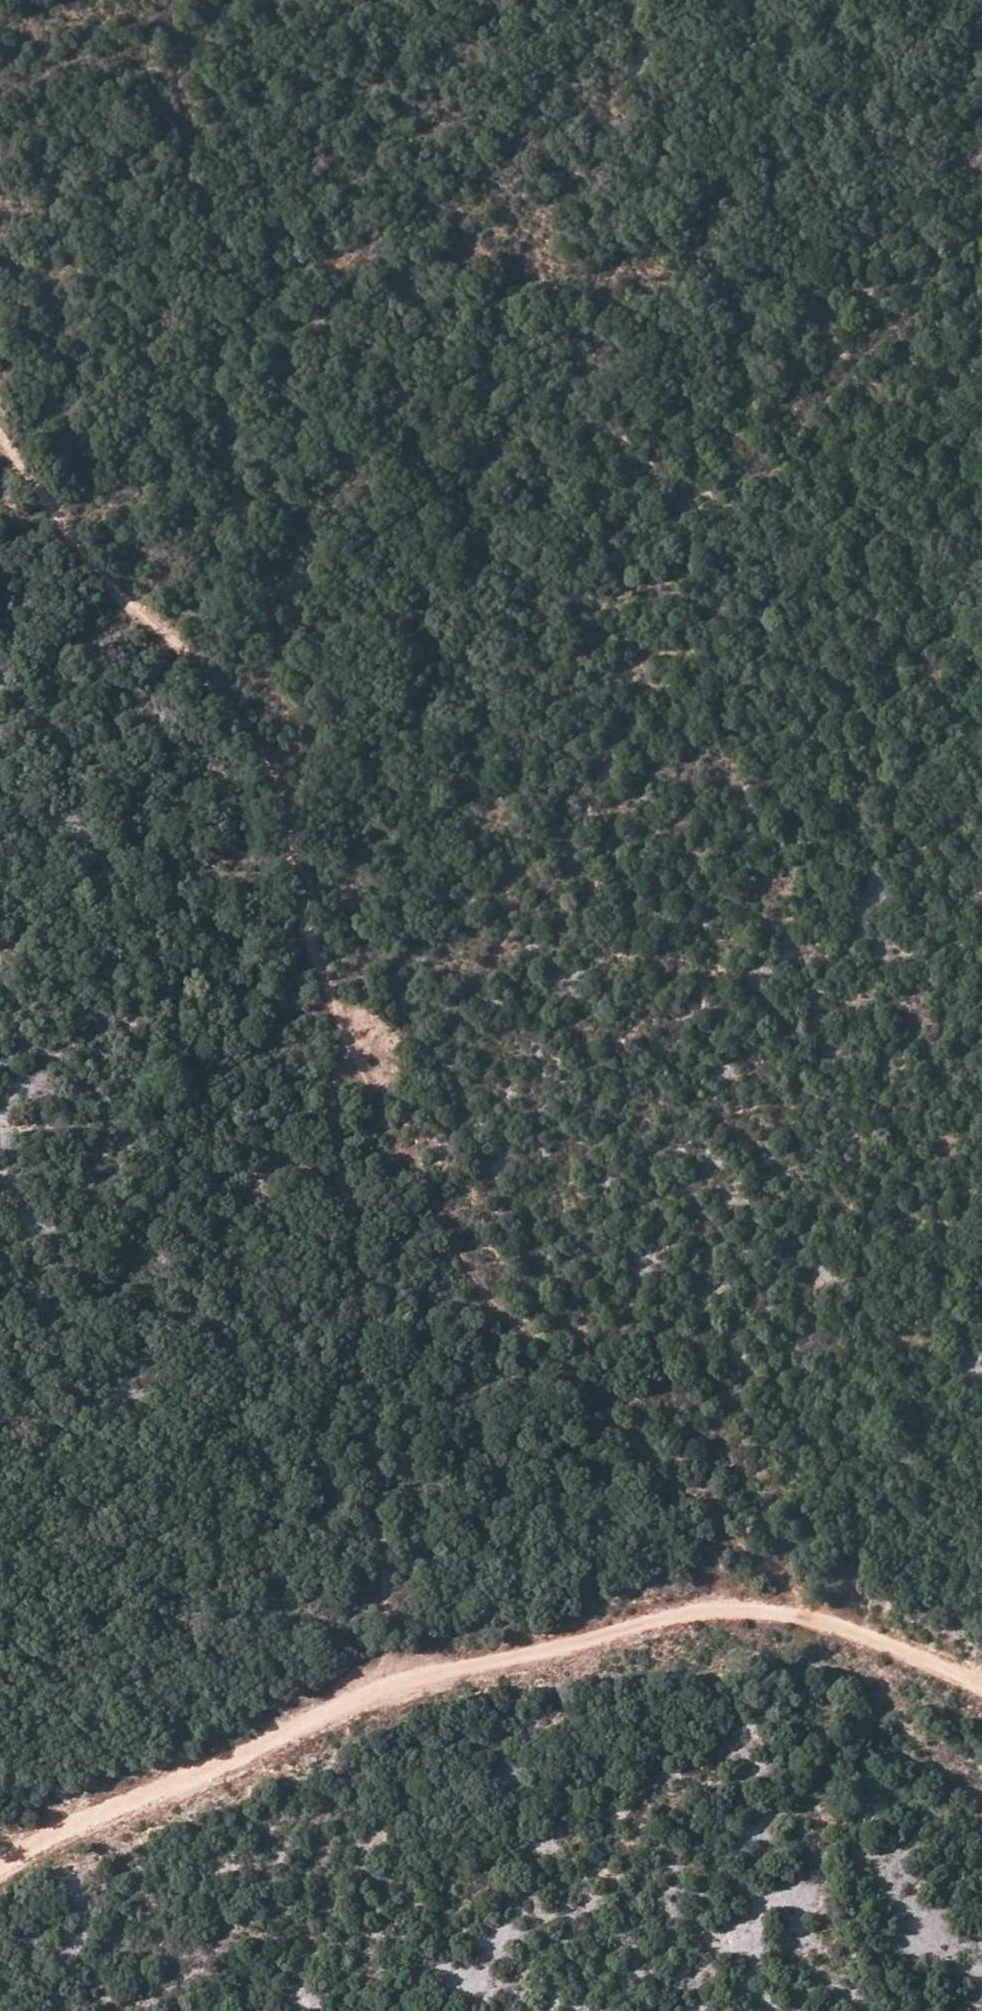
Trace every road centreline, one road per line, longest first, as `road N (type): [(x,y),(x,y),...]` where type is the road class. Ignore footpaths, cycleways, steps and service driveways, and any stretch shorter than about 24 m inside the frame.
road 1 (track): [(981,1692),(824,1631),(717,1614),(390,1686)]
road 2 (track): [(390,1686),(60,1831),(0,1870)]

